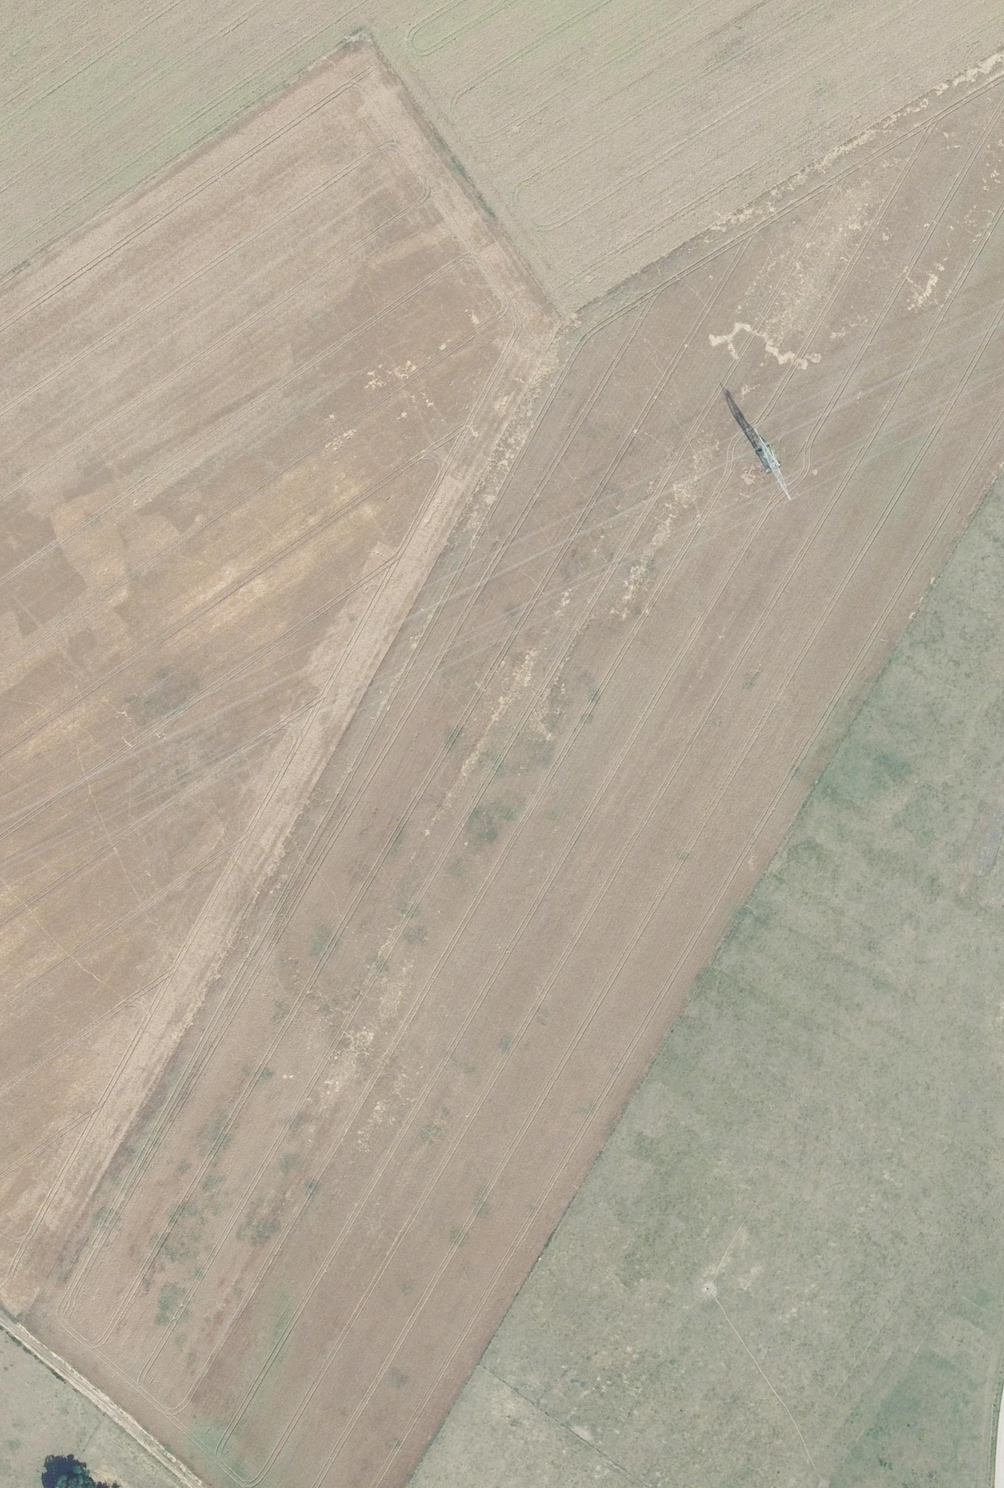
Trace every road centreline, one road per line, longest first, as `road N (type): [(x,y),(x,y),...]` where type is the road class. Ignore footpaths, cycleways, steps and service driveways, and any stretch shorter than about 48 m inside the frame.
road 1 (track): [(0,1315),(194,1487)]

